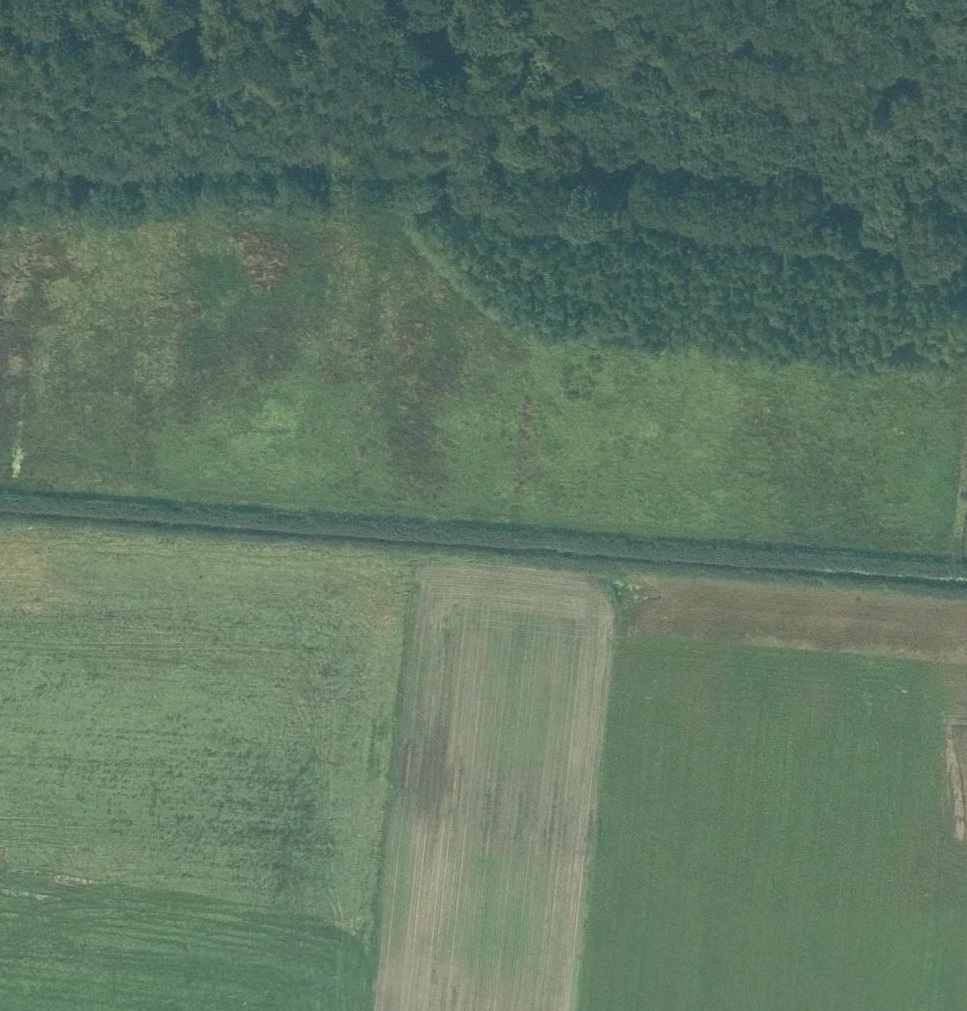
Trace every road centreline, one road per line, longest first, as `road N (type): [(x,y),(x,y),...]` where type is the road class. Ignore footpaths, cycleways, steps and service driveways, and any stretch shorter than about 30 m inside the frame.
road 1 (unclassified): [(966,206),(552,141),(0,160)]

